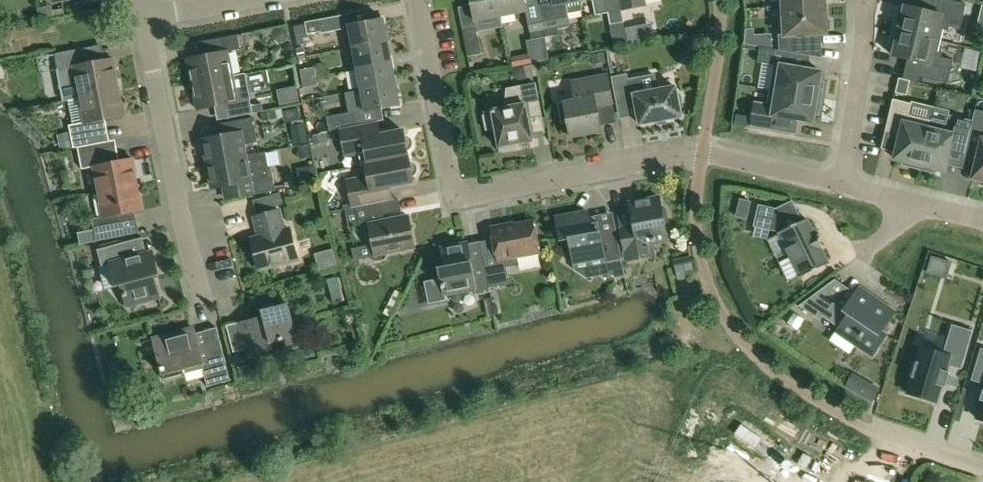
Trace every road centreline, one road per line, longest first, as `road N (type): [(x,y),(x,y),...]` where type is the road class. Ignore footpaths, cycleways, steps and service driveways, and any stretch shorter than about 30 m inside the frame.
road 1 (residential): [(842,184),(703,154),(459,196),(442,148),(420,0)]
road 2 (residential): [(202,300),(144,15)]
road 3 (residential): [(842,184),(865,0)]

